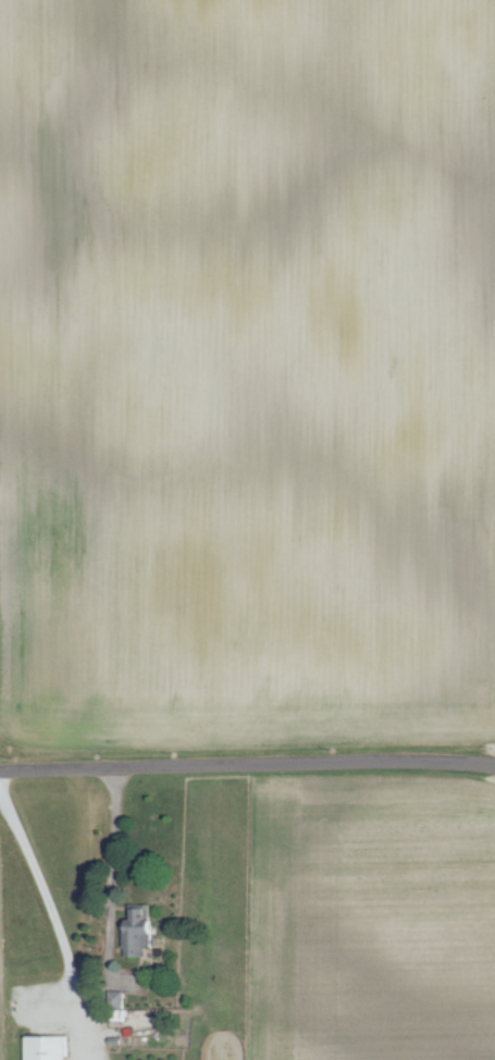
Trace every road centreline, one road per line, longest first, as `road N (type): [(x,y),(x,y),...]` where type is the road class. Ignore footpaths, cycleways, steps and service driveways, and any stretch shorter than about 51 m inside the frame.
road 1 (residential): [(0,767),(494,761)]

